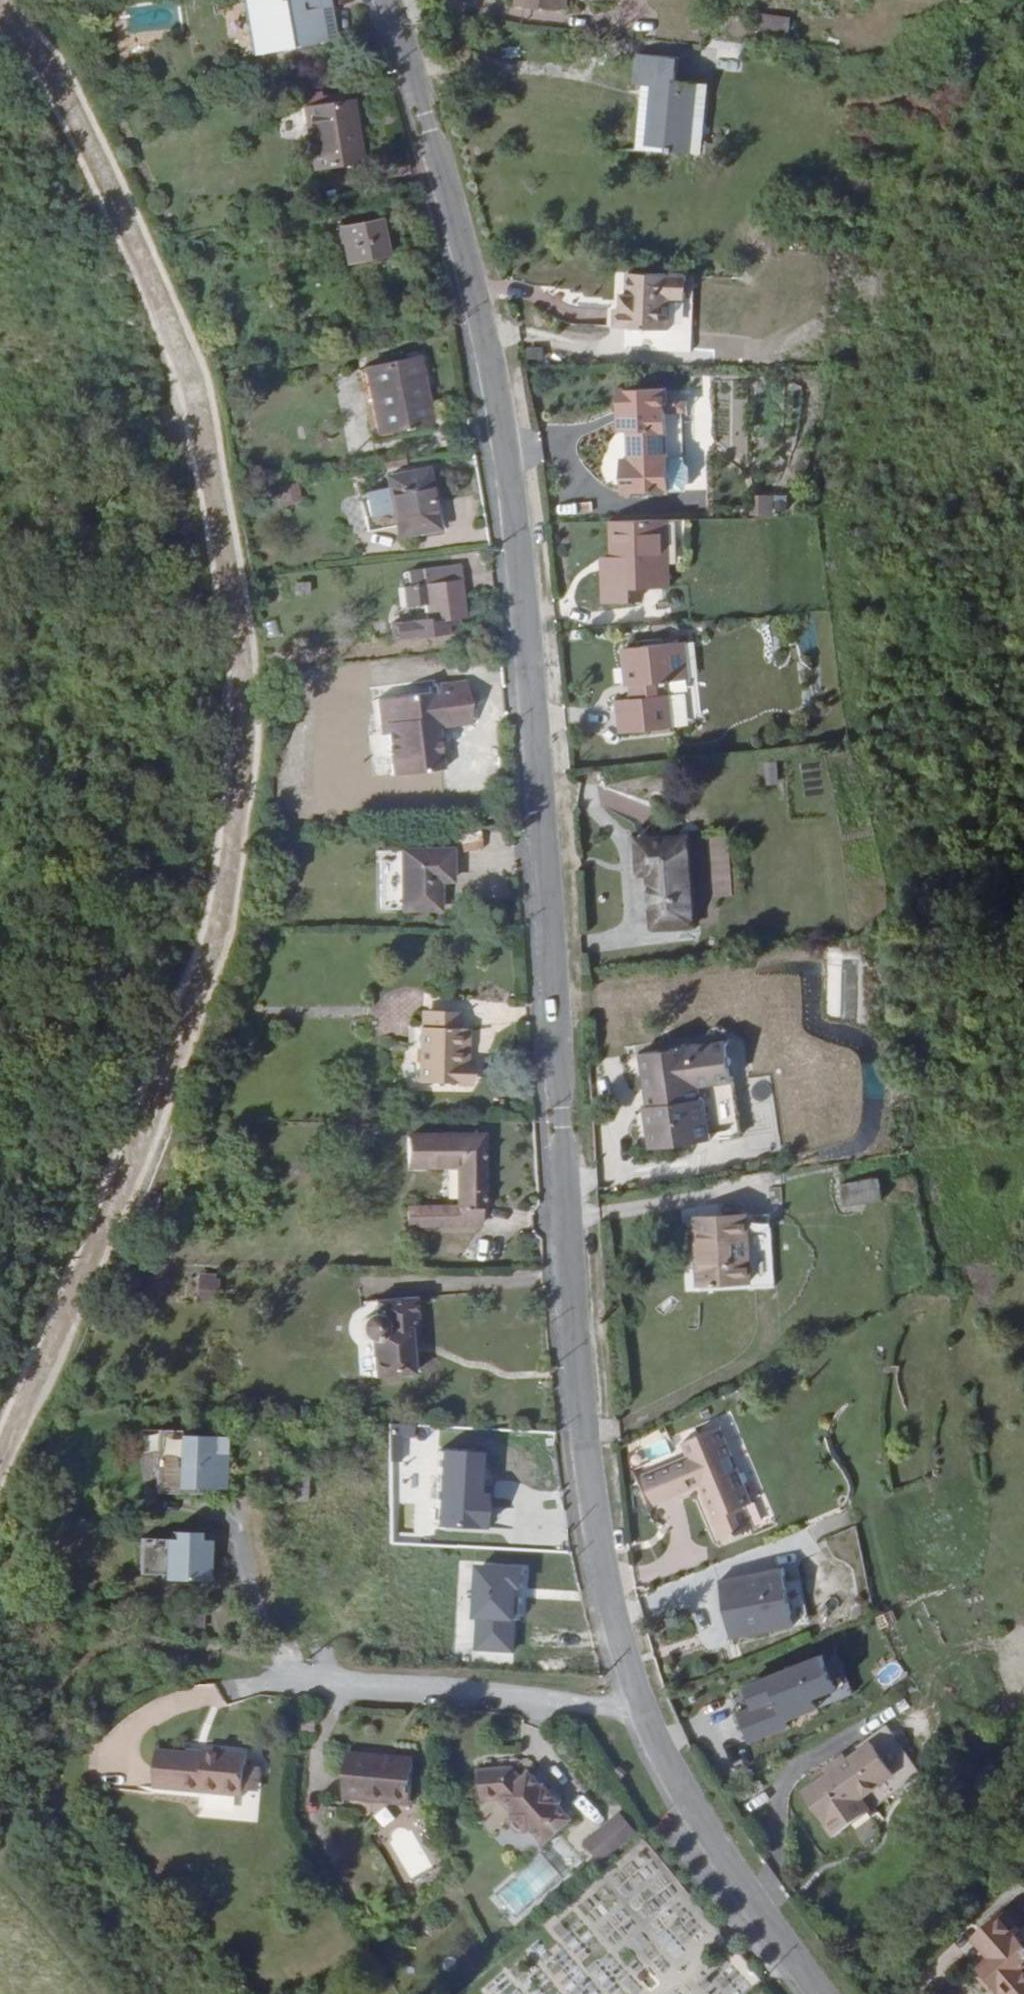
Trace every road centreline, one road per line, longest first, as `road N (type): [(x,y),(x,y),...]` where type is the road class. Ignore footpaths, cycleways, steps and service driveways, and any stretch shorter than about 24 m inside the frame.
road 1 (tertiary): [(385,0),(446,173),(508,459),(546,867),(583,1431),(610,1602),(656,1745),(812,1993)]

